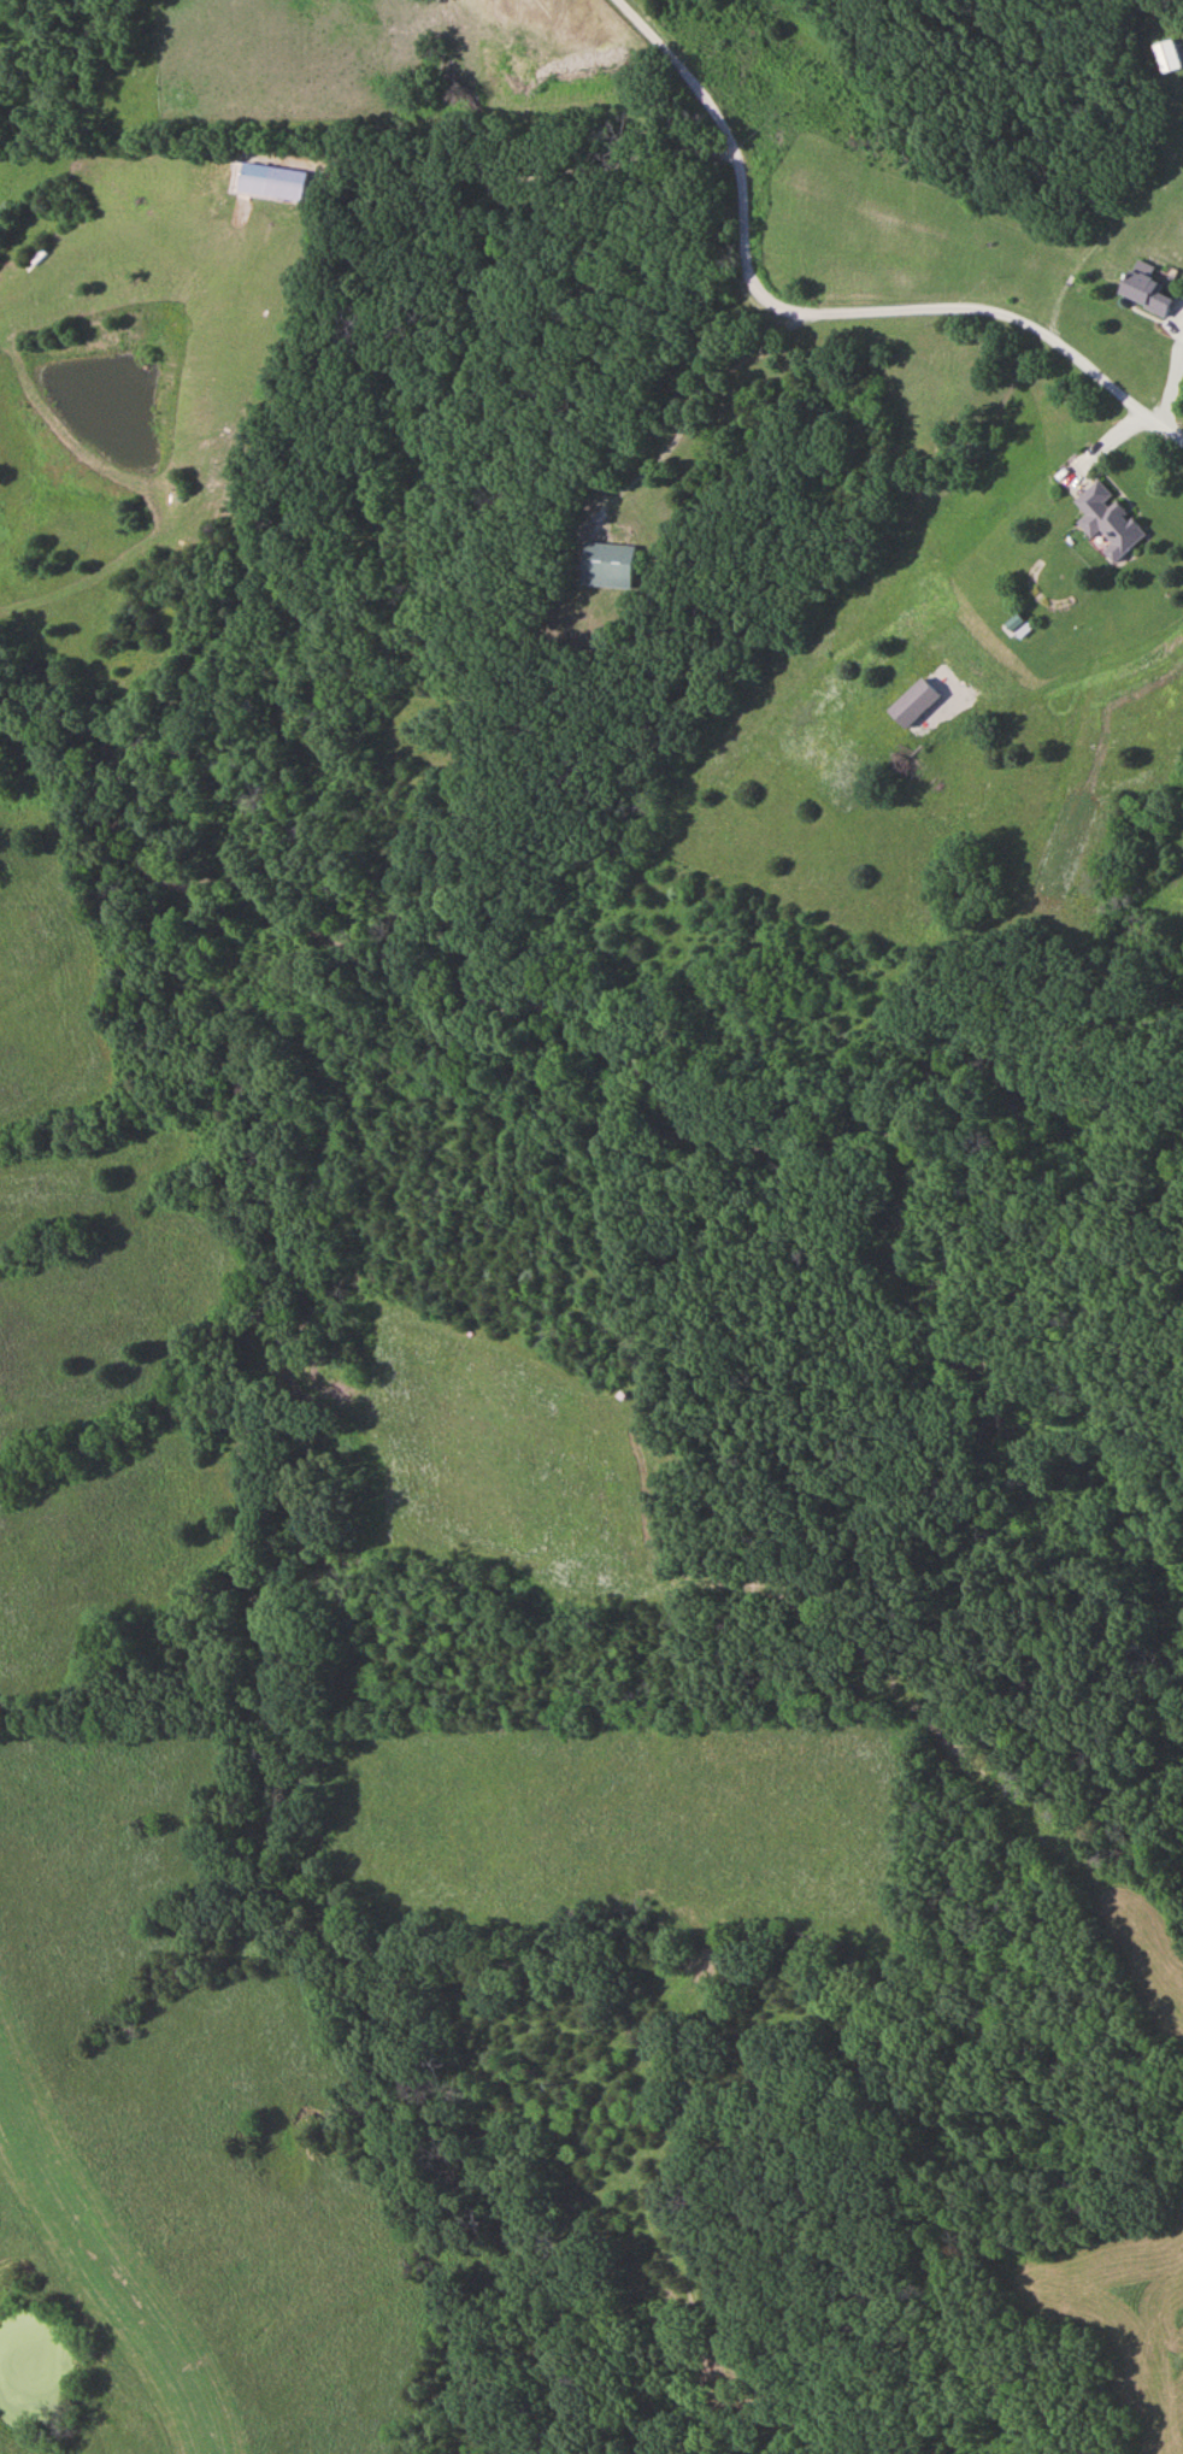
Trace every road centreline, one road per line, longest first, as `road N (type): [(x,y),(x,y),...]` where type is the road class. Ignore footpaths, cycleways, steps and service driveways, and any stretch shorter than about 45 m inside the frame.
road 1 (residential): [(1182,439),(1058,341),(972,310),(826,314),(765,299),(747,248),(740,158),(702,94),(618,0)]

